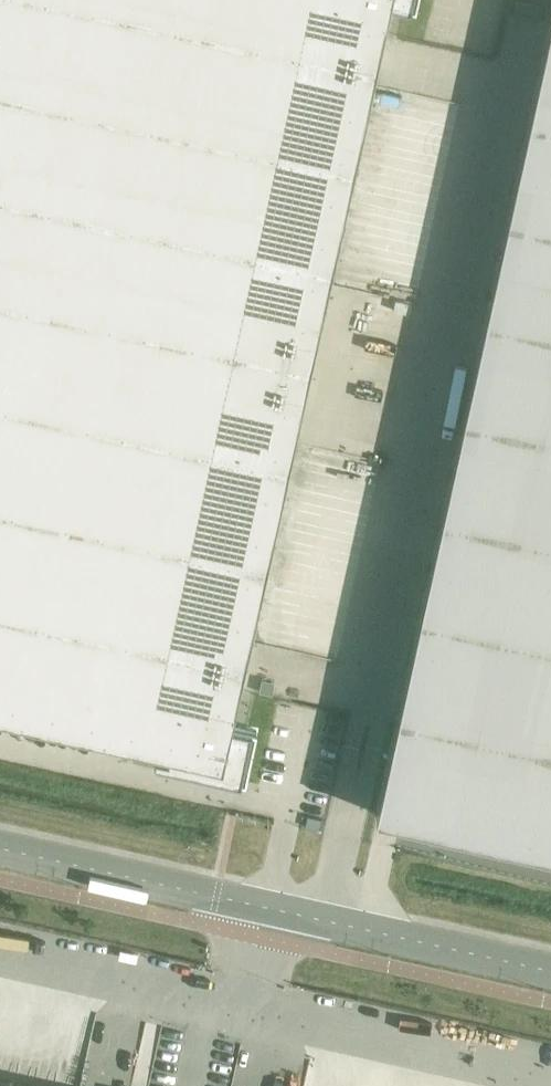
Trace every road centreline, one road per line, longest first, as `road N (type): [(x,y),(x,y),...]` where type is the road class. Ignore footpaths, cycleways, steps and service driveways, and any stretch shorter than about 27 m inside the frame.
road 1 (unclassified): [(0,849),(550,974)]

